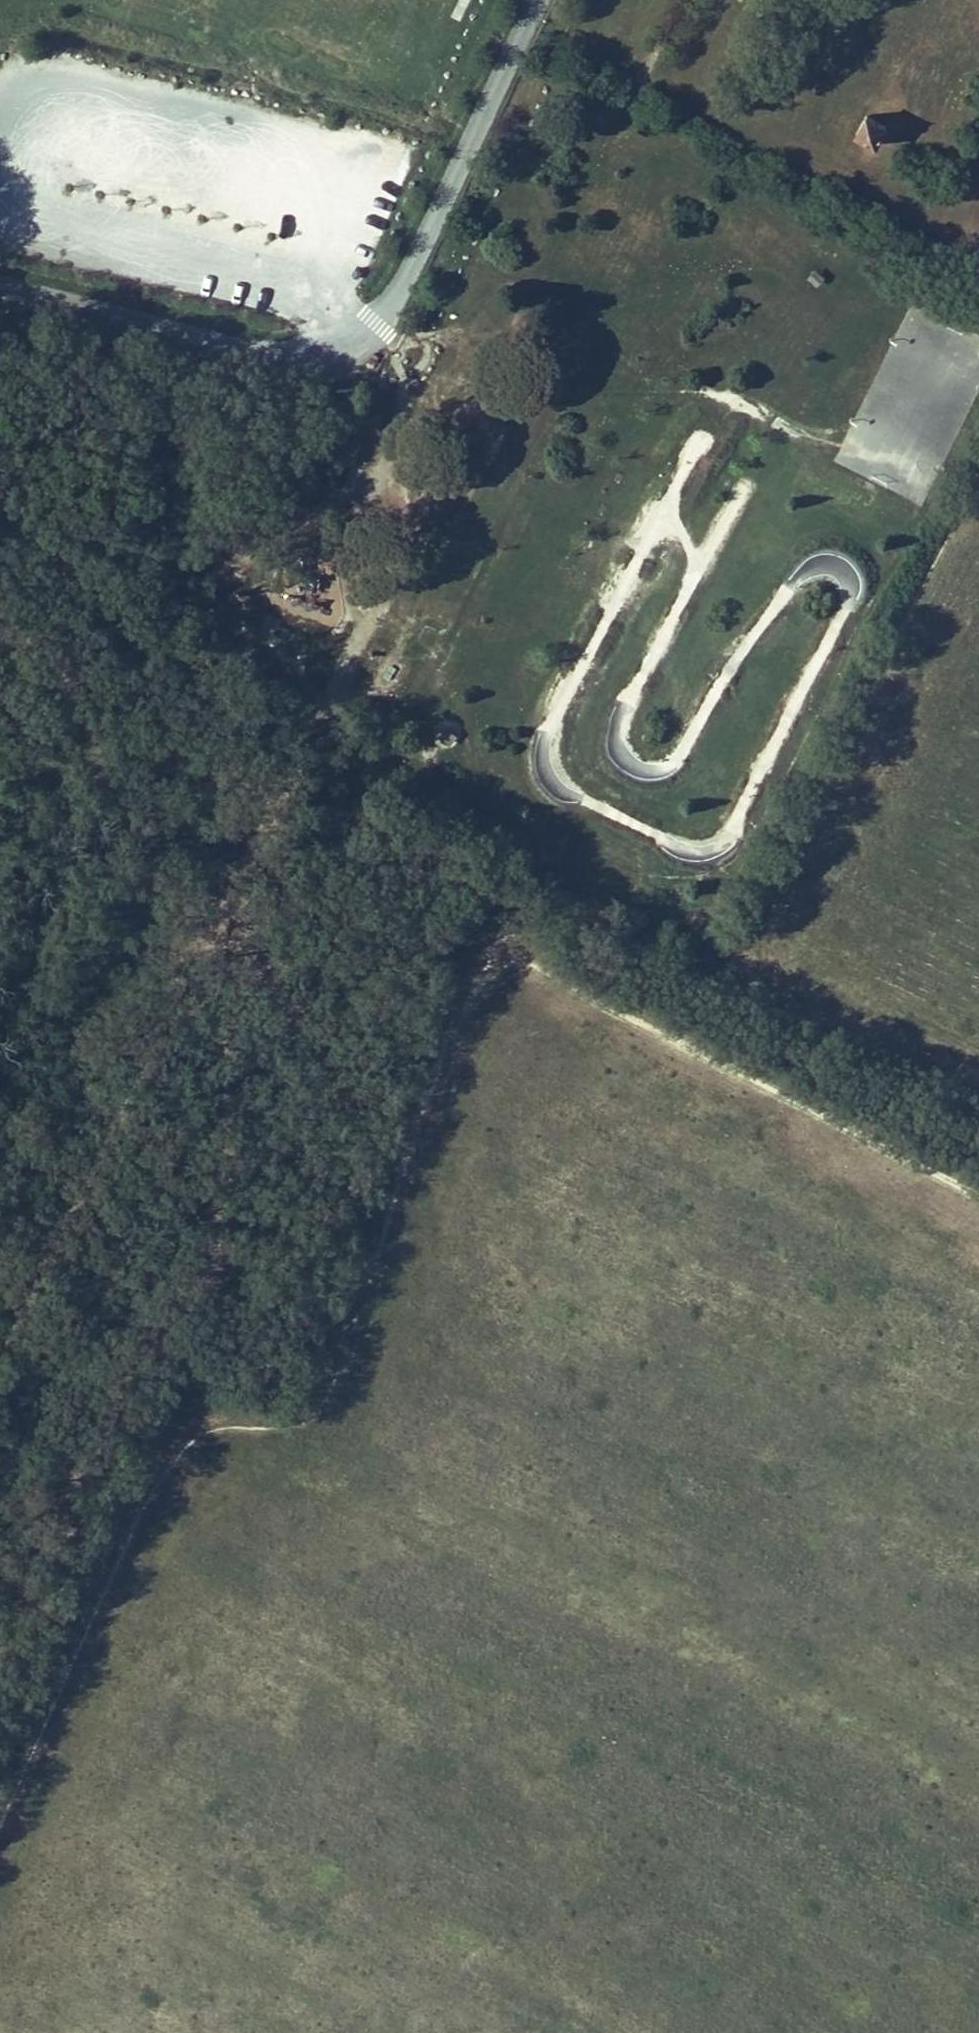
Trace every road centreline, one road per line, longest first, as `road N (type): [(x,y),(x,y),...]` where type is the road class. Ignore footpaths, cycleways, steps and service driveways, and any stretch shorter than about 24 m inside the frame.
road 1 (unclassified): [(531,0),(377,320),(337,351),(292,360),(0,285)]

